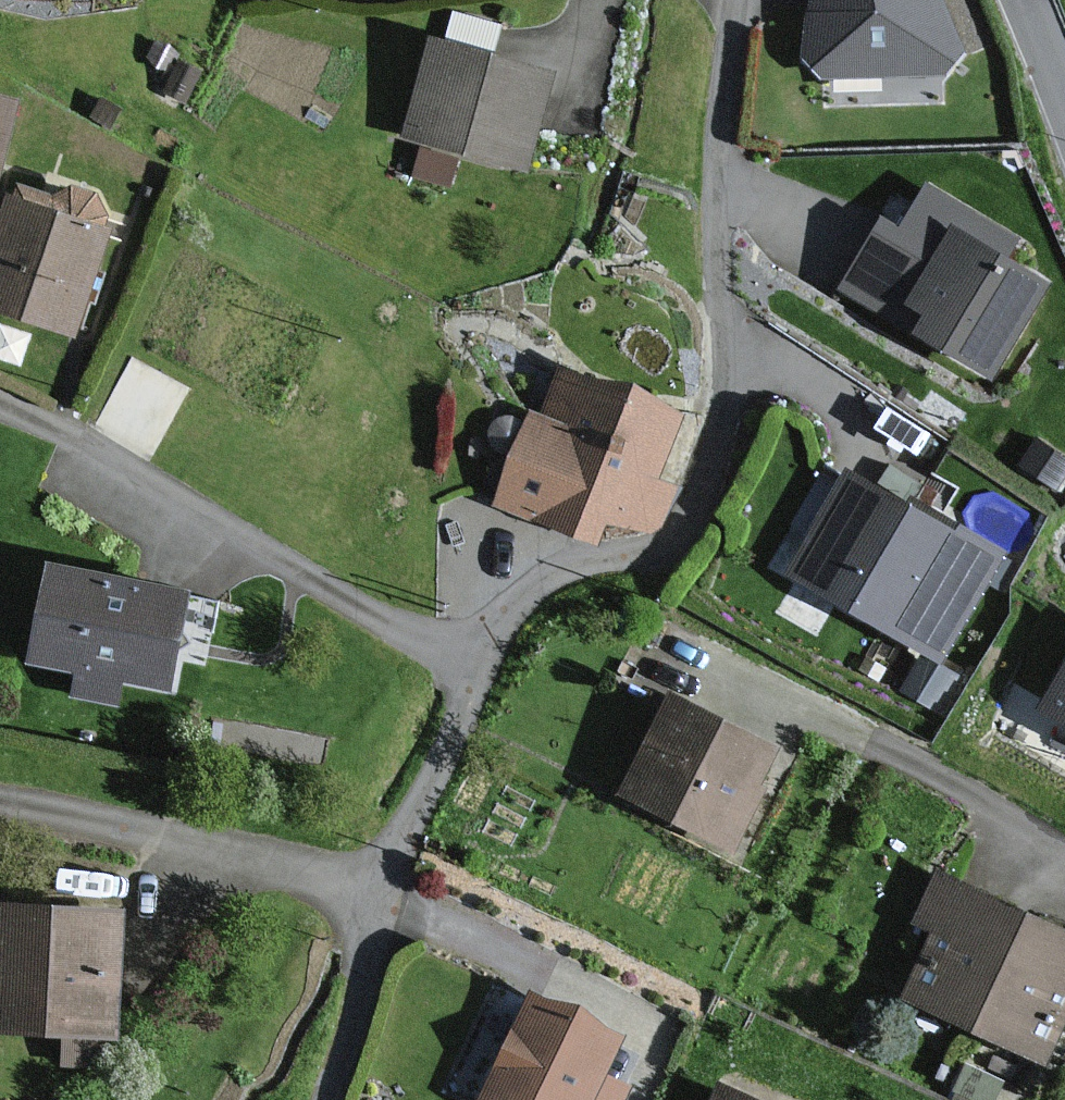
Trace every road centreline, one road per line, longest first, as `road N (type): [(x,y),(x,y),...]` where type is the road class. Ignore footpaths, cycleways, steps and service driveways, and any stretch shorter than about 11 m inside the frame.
road 1 (residential): [(466,675),(511,606),(542,577),(652,572),(694,506),(716,438),(722,356),(709,228),(733,0)]
road 2 (residential): [(0,409),(466,675)]
road 3 (residential): [(369,891),(0,805)]
road 4 (residential): [(369,891),(466,675)]

